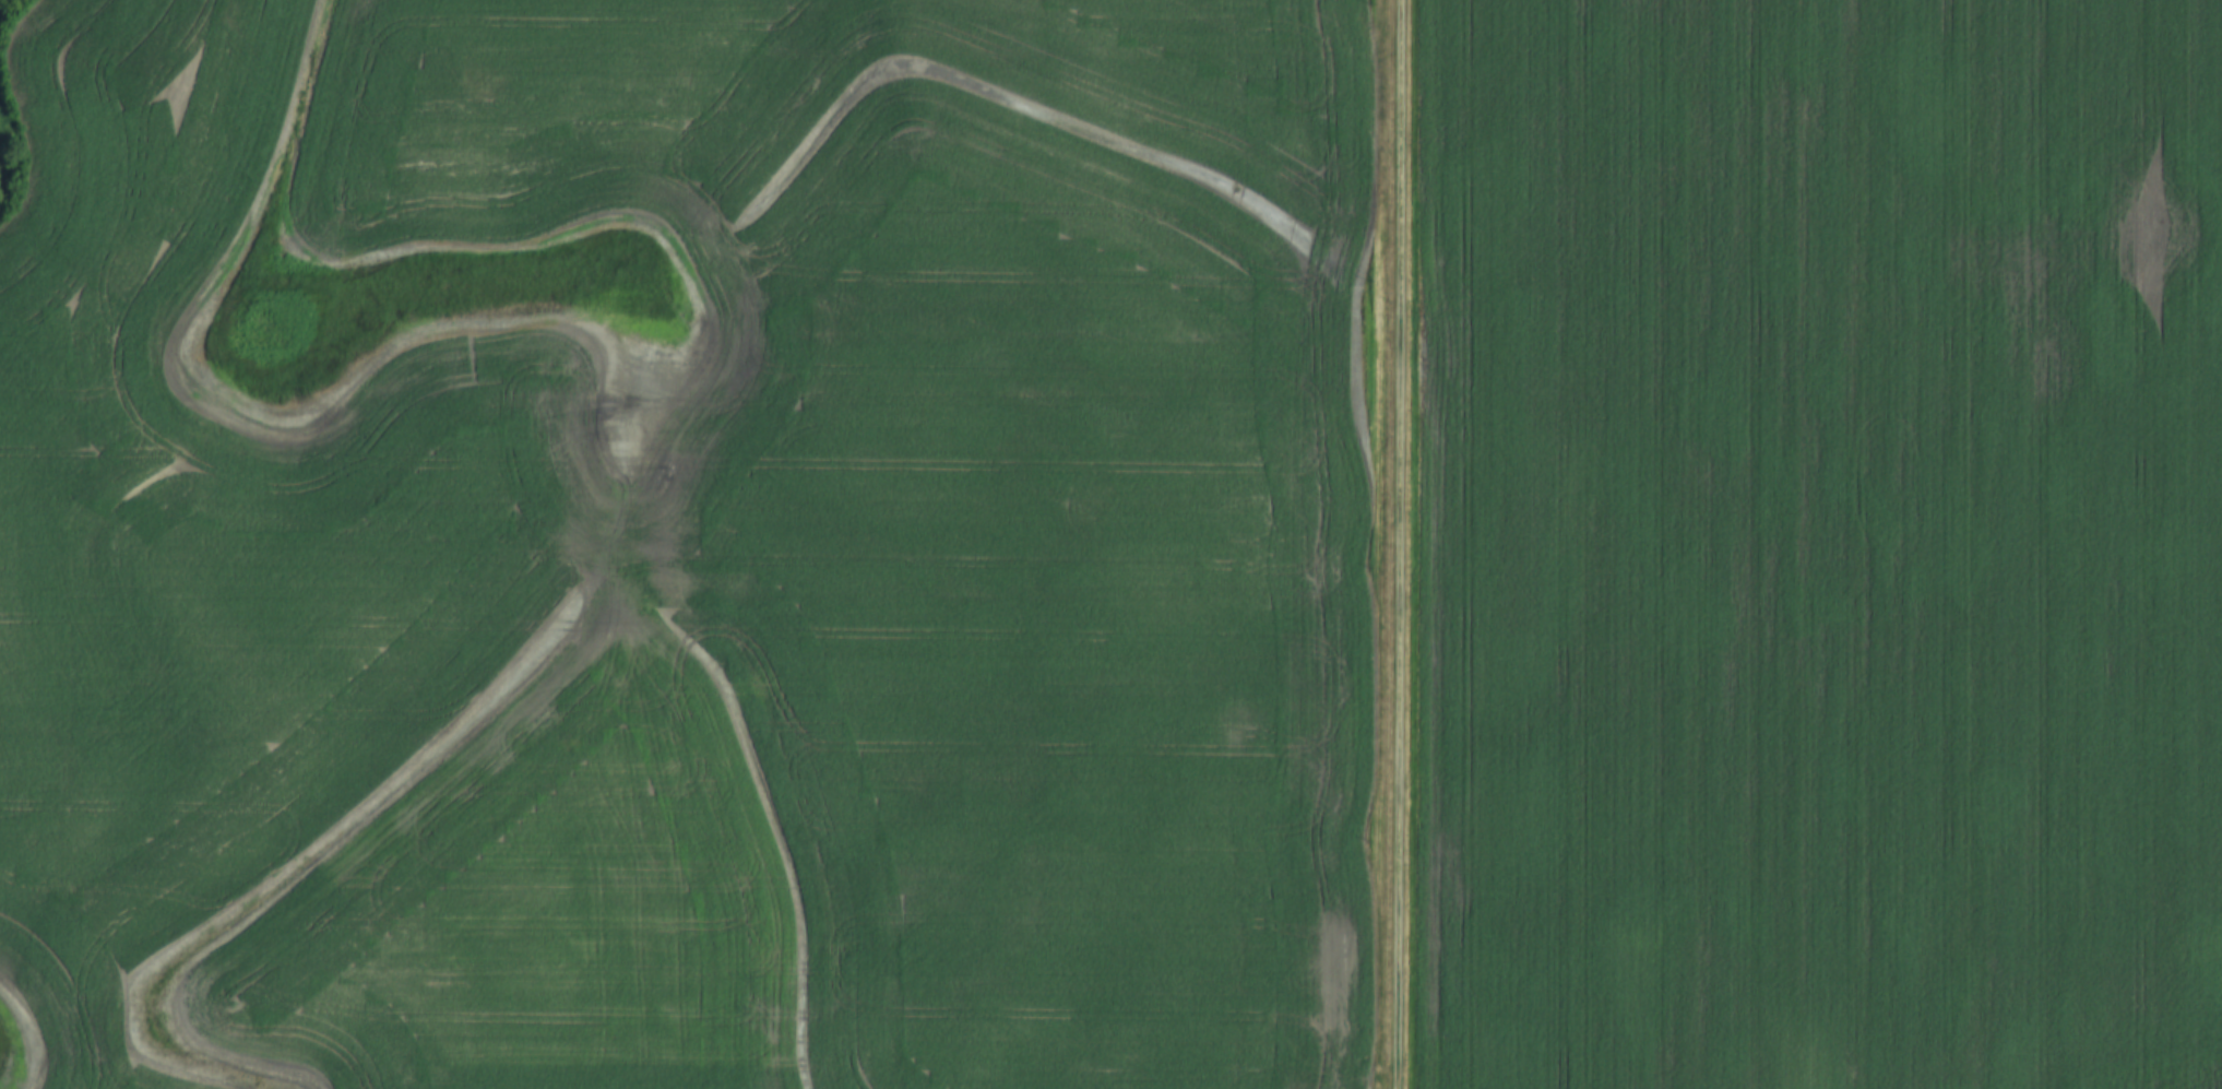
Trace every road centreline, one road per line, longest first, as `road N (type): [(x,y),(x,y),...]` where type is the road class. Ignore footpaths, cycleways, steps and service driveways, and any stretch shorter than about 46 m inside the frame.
road 1 (track): [(1402,1088),(1405,0)]

